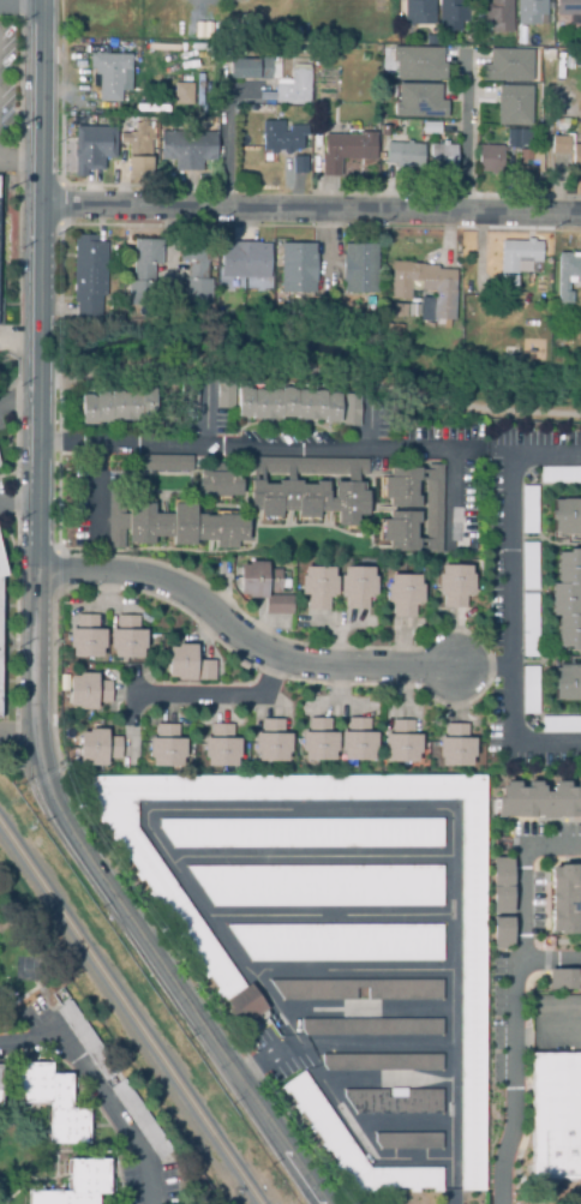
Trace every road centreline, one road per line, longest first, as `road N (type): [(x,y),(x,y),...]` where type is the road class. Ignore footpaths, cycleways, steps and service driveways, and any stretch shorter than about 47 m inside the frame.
road 1 (tertiary): [(324,1203),(74,839),(42,753),(46,0)]
road 2 (residential): [(580,216),(44,205)]
road 3 (residential): [(42,574),(151,580),(269,653),(305,664),(509,669)]
road 4 (residential): [(580,747),(517,748),(509,669),(510,454),(580,455)]
road 5 (residential): [(136,696),(257,696),(283,658)]

